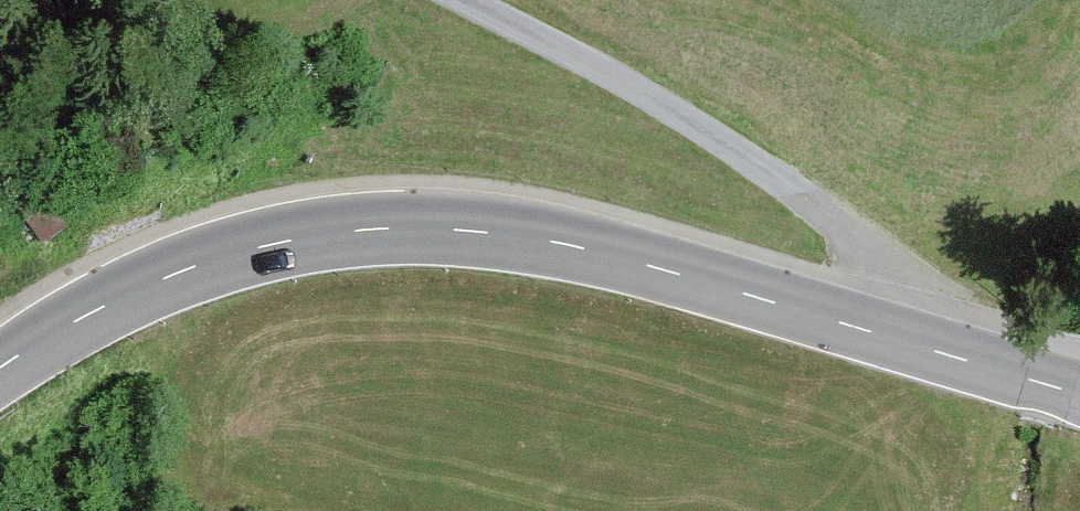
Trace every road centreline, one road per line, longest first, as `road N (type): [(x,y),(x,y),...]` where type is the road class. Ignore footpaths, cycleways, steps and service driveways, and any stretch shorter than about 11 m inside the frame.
road 1 (secondary): [(0,368),(169,276),(259,247),(379,229),(455,229),(563,244),(890,338)]
road 2 (unclassified): [(890,338),(900,295),(892,265),(866,240),(607,68),(471,0)]
road 3 (secondary): [(890,338),(1079,395)]

